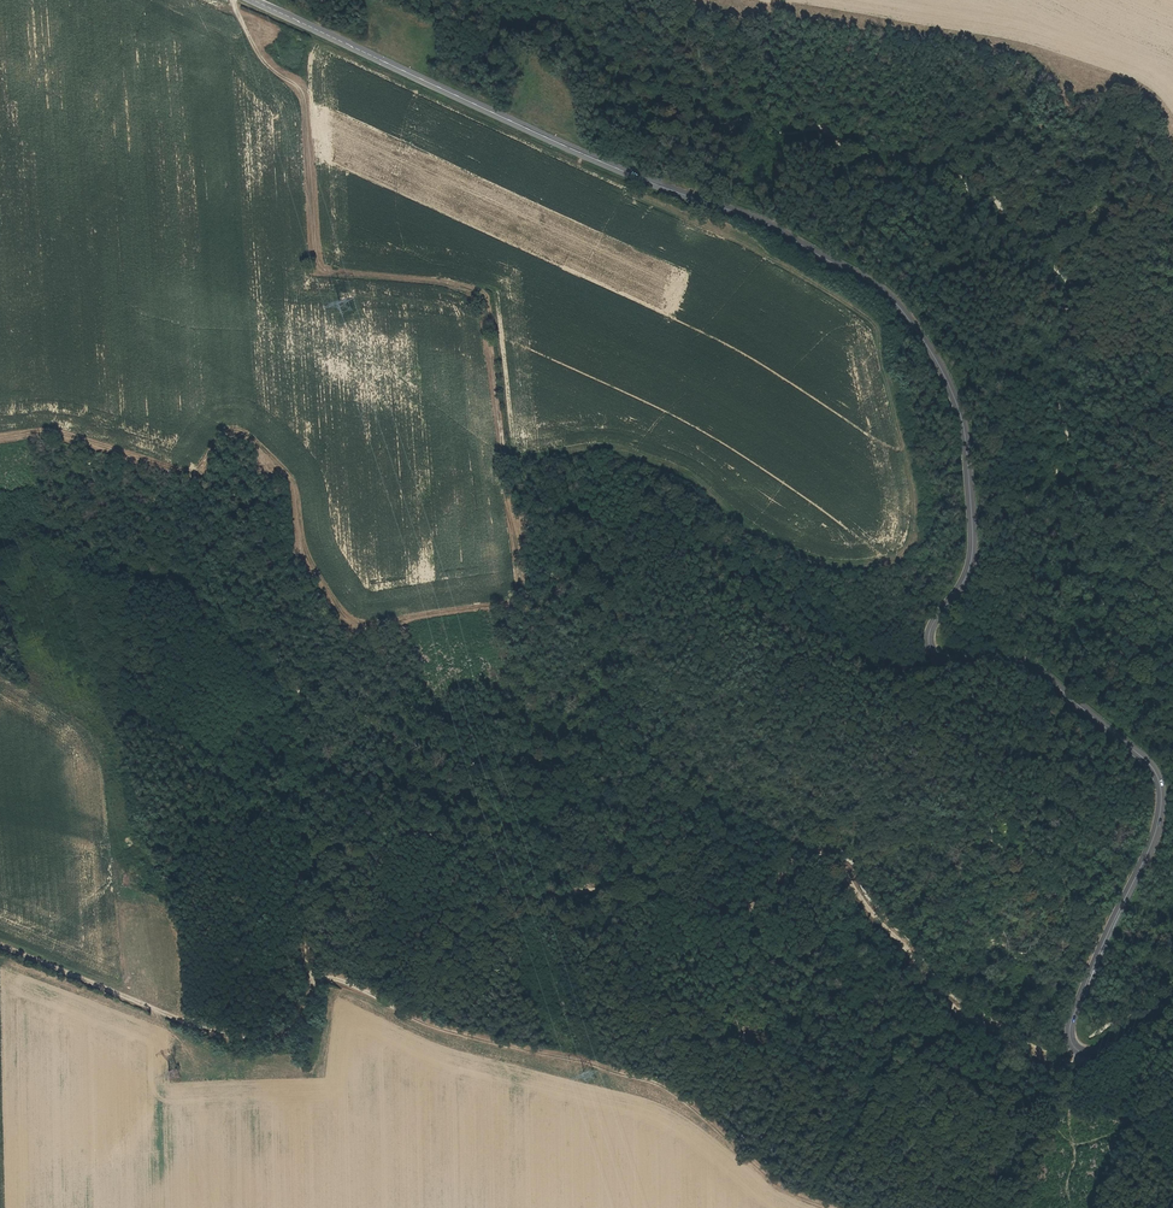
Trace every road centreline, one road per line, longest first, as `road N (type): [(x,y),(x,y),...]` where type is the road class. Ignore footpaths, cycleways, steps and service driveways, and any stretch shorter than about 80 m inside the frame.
road 1 (tertiary): [(253,0),(587,157),(770,226),(903,310),(946,377),(967,441),(970,571),(935,620),(929,648),(948,662),(1008,659),(1038,668),(1153,768),(1162,791),(1155,838),(1072,1020),(1072,1042),(1081,1053),(1110,1051),(1172,995)]
road 2 (track): [(517,456),(597,444),(671,461),(741,520),(826,559),(898,560),(913,538),(913,488),(874,328),(750,240),(656,203),(654,185)]
road 3 (track): [(513,438),(509,487),(526,596),(349,632),(311,576),(295,479),(267,471),(244,433),(223,436),(199,472),(176,474),(39,438),(0,442)]
road 4 (track): [(513,438),(496,294),(324,270),(318,262),(301,95),(251,43),(231,0)]
road 5 (track): [(0,946),(227,1036),(280,1033),(311,989),(312,916),(324,895),(403,835),(442,836)]
road 6 (track): [(311,989),(342,983),(421,1023),(657,1085),(776,1185),(829,1207)]
road 7 (track): [(805,851),(843,864),(937,994),(964,1017),(1049,1068),(1068,1066),(1081,1053)]

